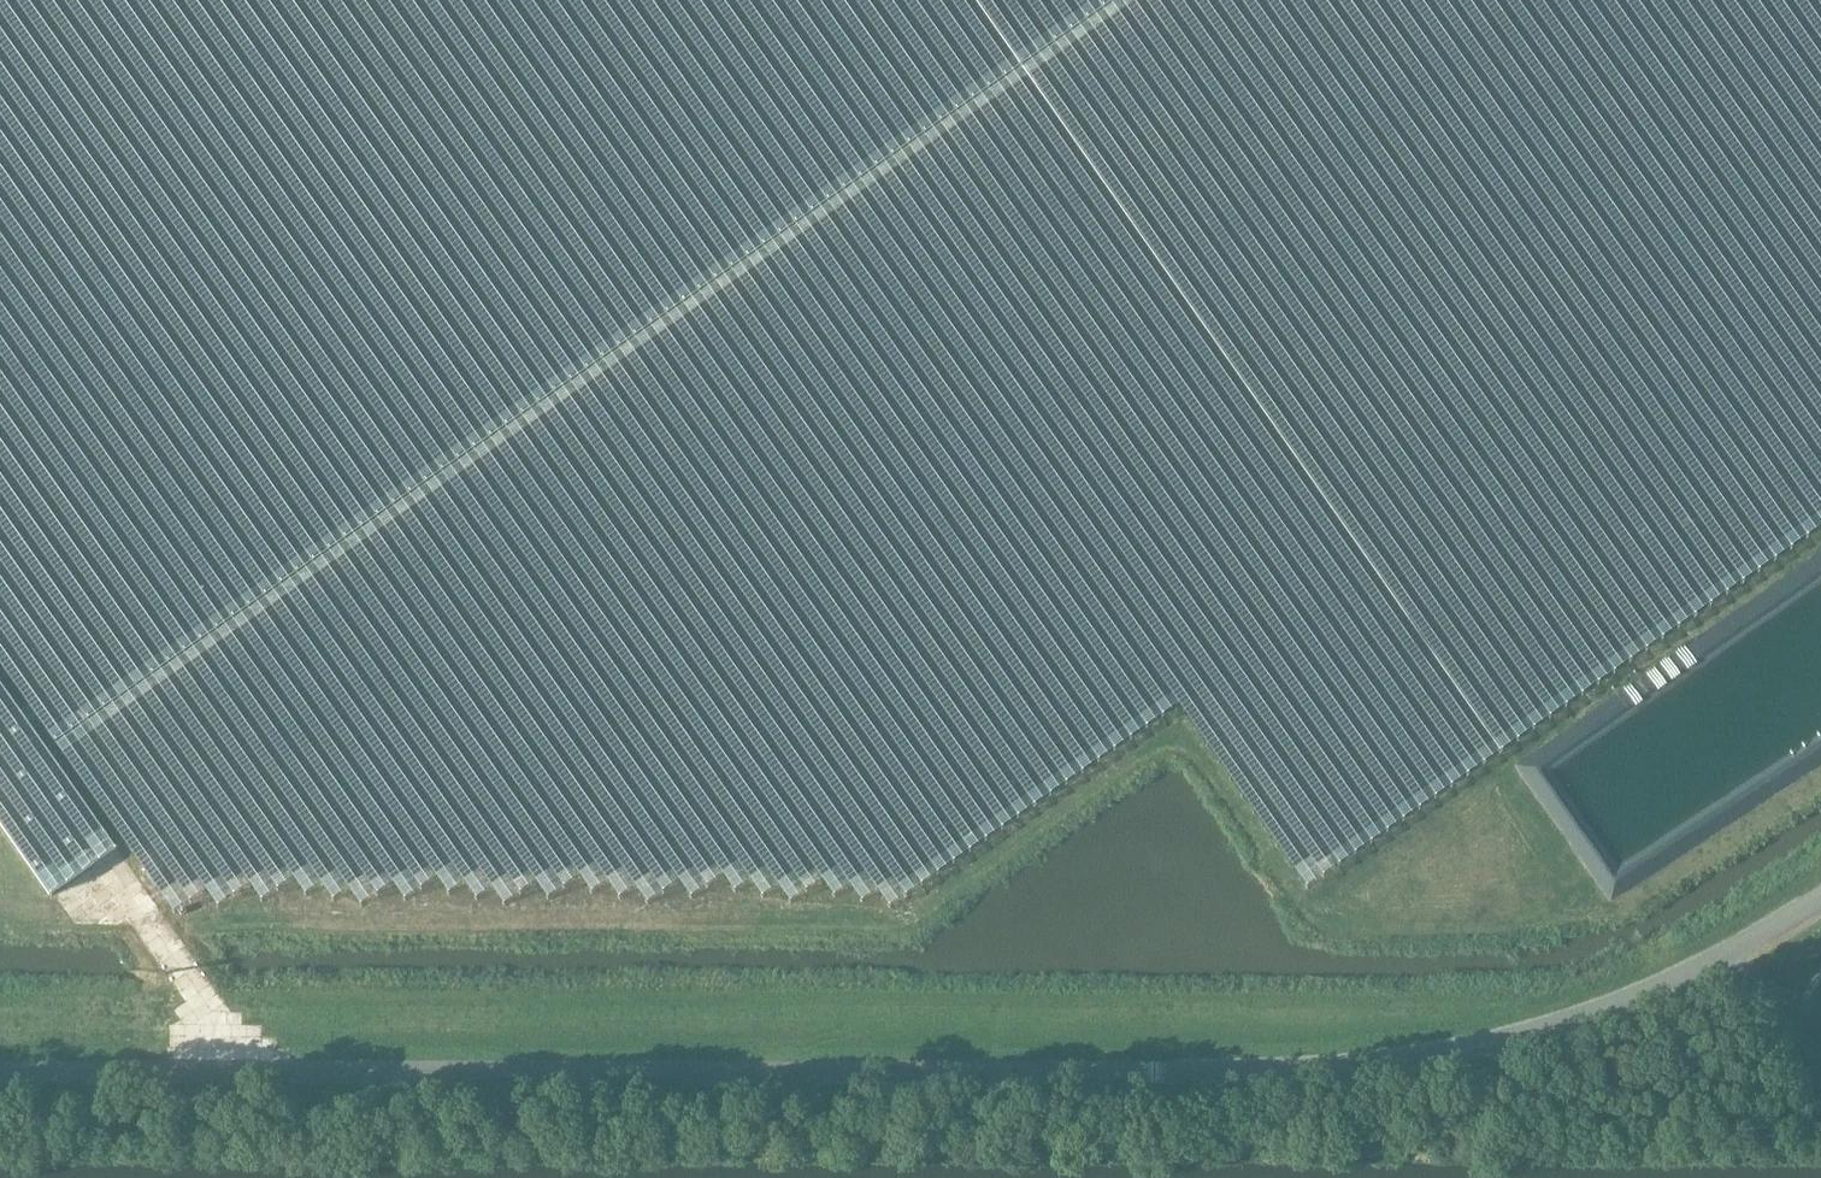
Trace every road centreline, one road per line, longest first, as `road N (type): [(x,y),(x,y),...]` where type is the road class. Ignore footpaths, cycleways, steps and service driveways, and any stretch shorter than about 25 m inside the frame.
road 1 (unclassified): [(0,1072),(1212,1074),(1382,1066),(1491,1051),(1629,1011),(1691,982),(1820,895)]

